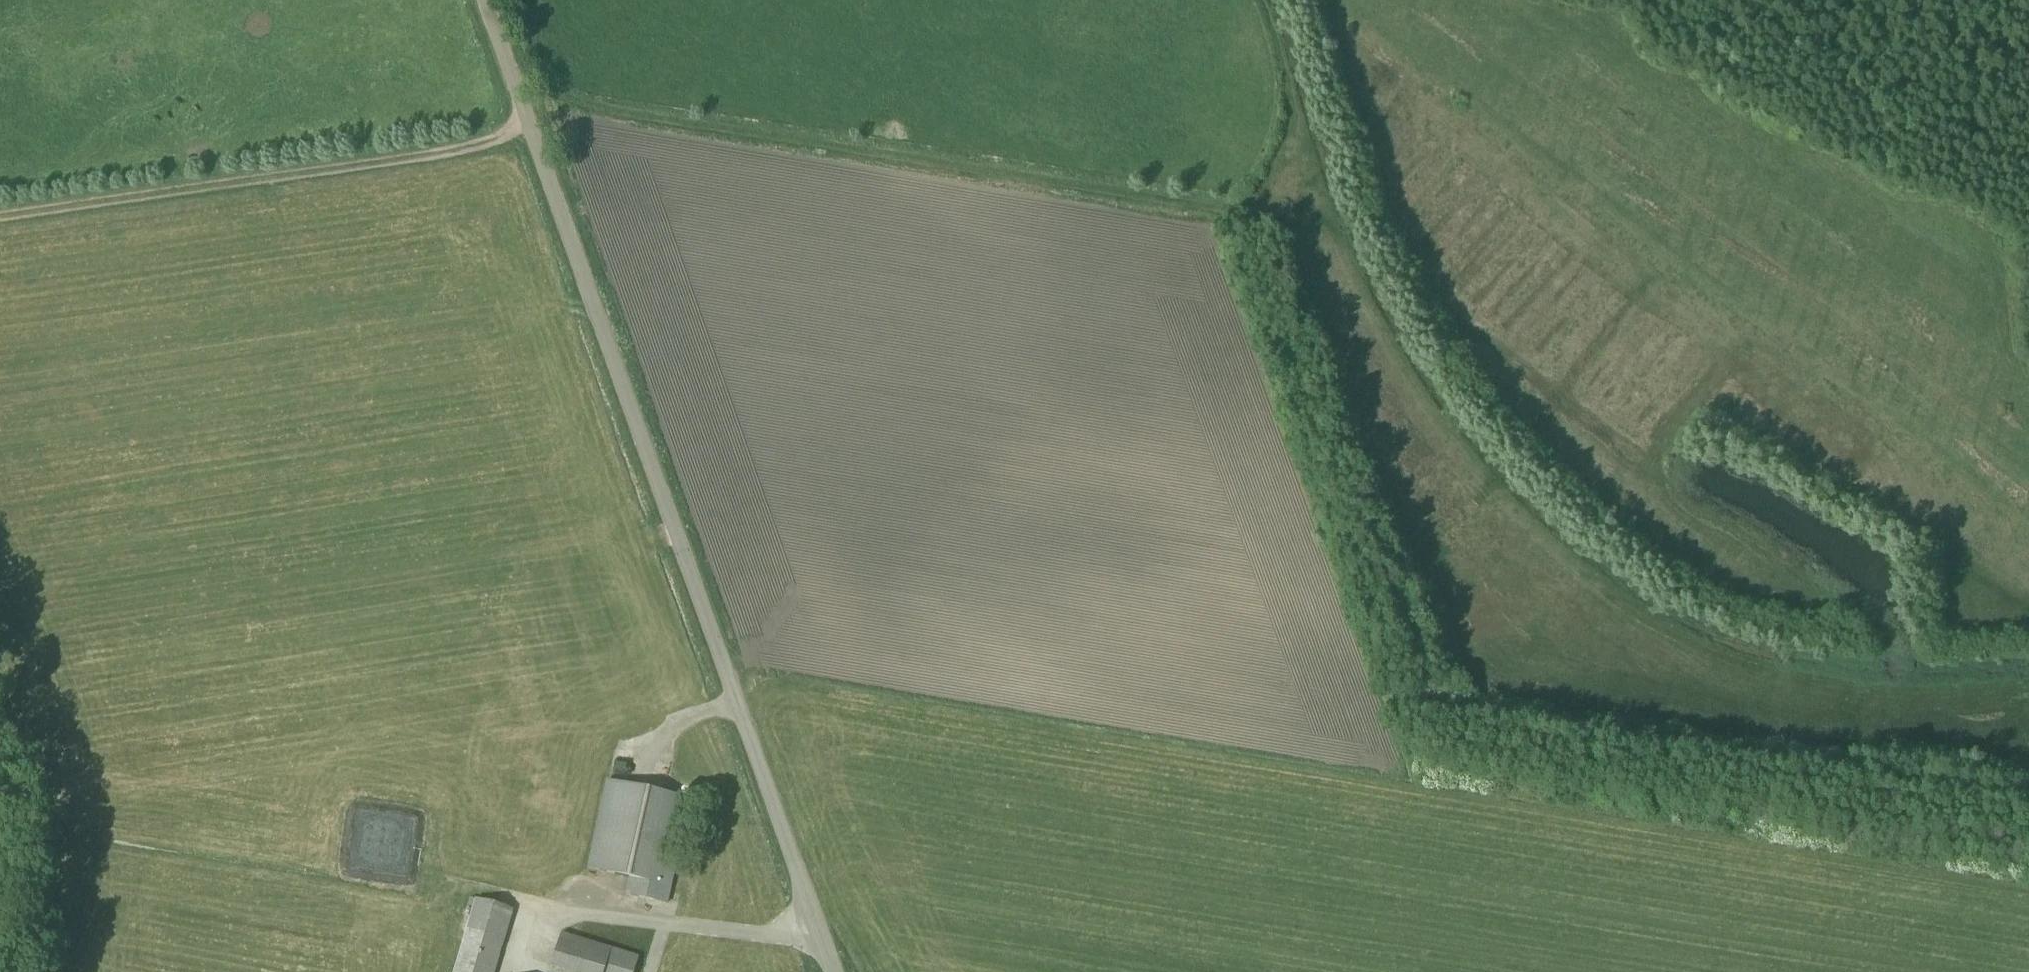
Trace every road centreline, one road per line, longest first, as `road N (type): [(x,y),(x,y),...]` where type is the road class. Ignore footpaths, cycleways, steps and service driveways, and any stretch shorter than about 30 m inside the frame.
road 1 (unclassified): [(833,971),(485,0)]

